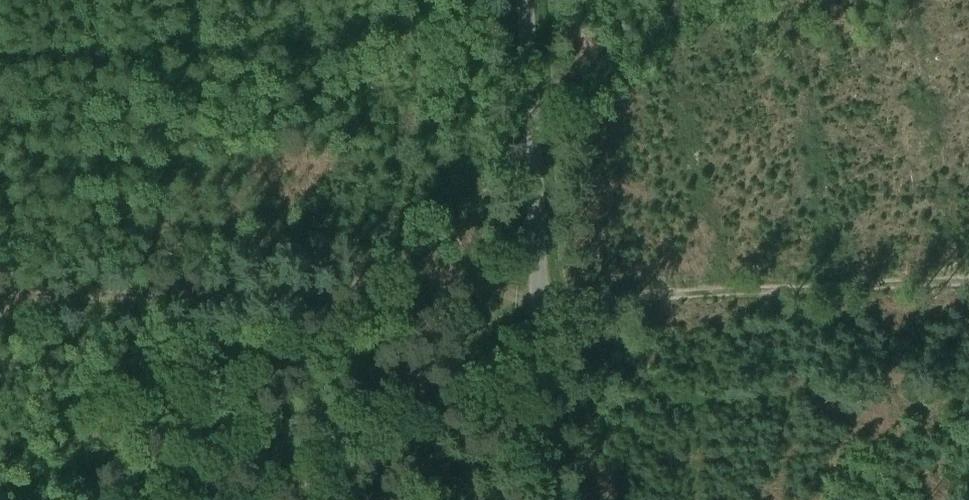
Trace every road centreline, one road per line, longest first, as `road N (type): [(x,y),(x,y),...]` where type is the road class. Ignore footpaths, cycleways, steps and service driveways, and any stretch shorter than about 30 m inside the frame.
road 1 (tertiary): [(542,499),(522,0)]

